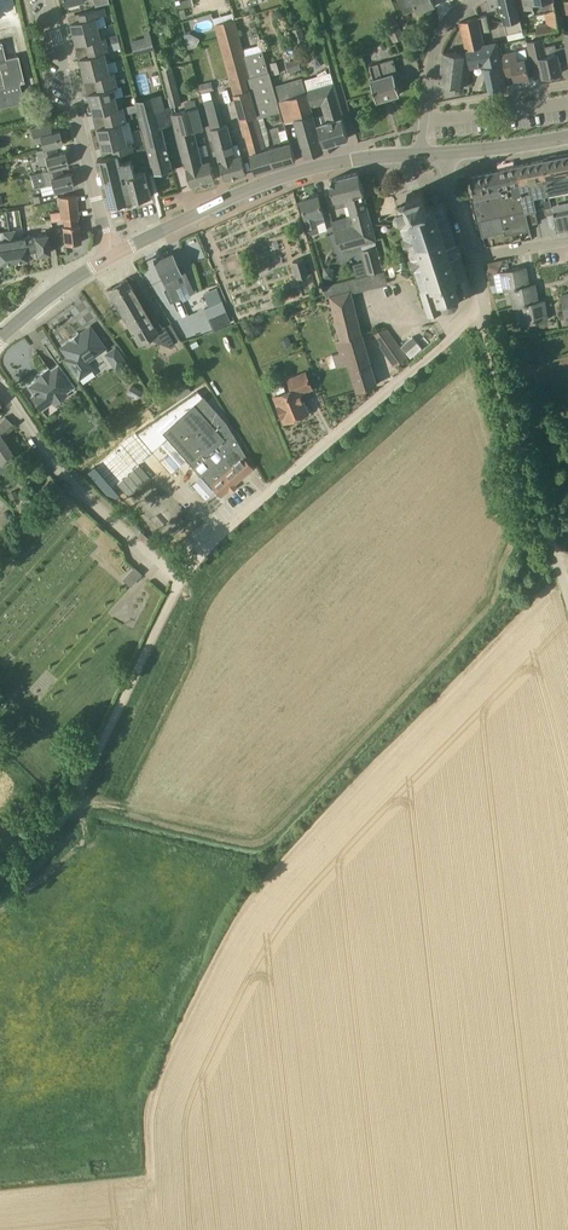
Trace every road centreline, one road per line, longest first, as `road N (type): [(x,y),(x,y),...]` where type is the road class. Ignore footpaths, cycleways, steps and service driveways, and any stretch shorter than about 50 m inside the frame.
road 1 (residential): [(180,581),(216,537),(483,310)]
road 2 (track): [(180,581),(79,788),(0,874)]
road 3 (tertiary): [(112,255),(279,178),(419,155)]
road 4 (residential): [(561,570),(483,310)]
road 5 (residential): [(180,581),(66,480),(0,381)]
road 6 (residential): [(112,255),(47,0)]
road 7 (residential): [(472,0),(443,32),(430,62),(419,155)]
road 8 (tertiary): [(0,338),(112,255)]
road 9 (tertiary): [(443,154),(567,139)]

